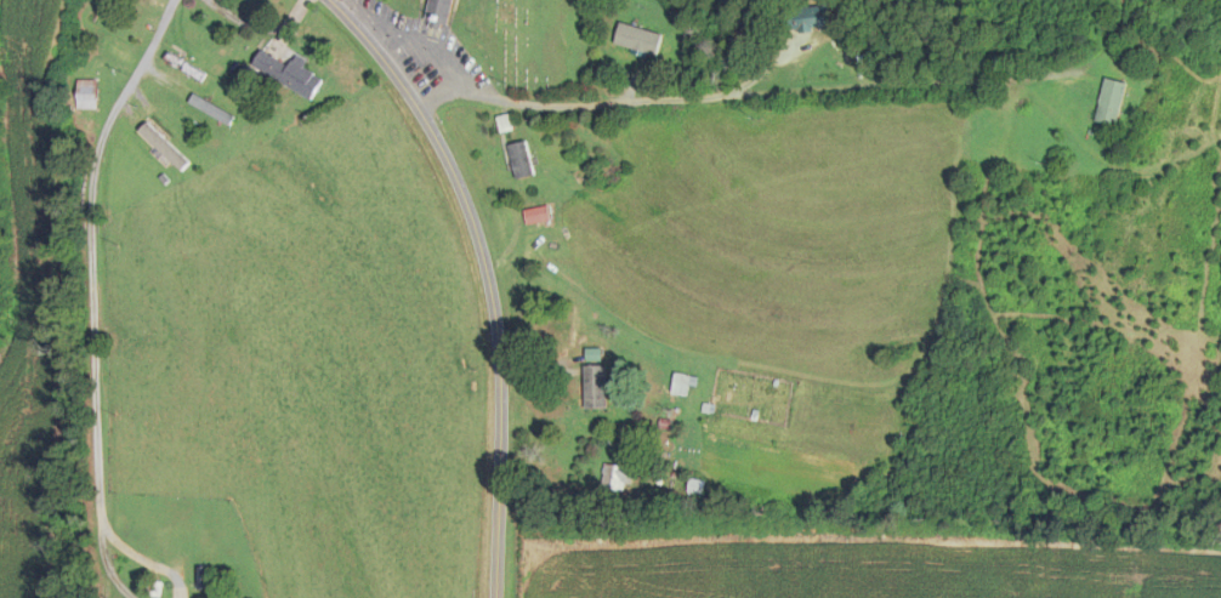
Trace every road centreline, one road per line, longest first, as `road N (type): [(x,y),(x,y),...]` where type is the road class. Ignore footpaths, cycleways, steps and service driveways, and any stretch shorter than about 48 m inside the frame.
road 1 (tertiary): [(496,597),(498,335),(476,226),(419,109),(332,0)]

